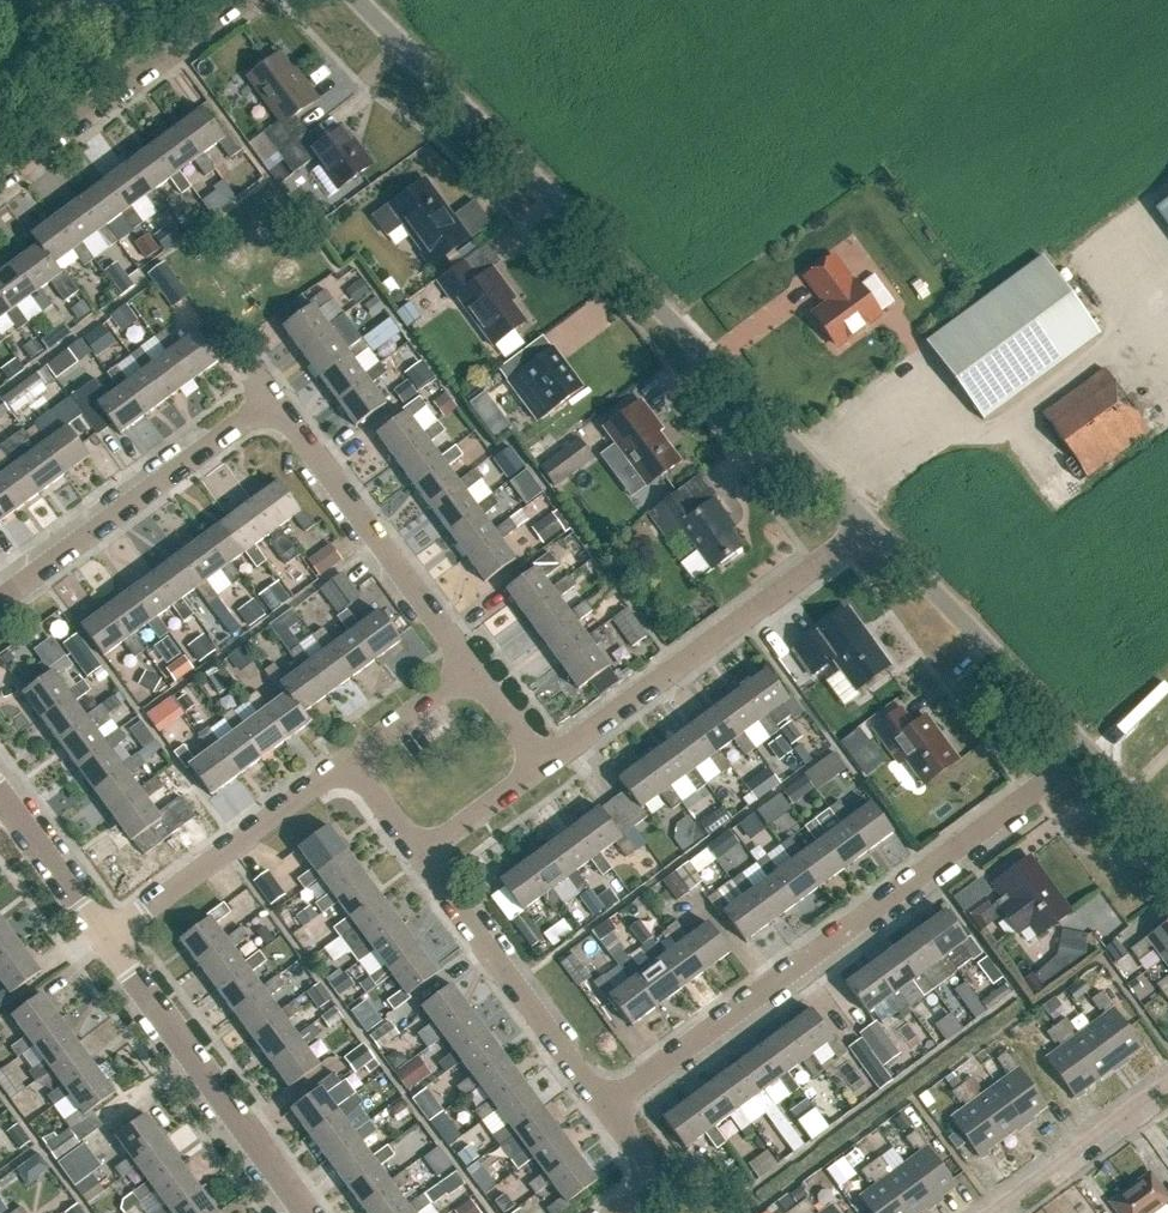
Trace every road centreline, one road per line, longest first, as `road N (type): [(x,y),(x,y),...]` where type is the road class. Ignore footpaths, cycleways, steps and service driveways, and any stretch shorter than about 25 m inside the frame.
road 1 (unclassified): [(878,521),(360,0)]
road 2 (residential): [(476,663),(290,416),(277,411),(254,417),(0,611)]
road 3 (residential): [(611,1103),(1093,740)]
road 4 (residential): [(555,763),(878,521)]
road 5 (residential): [(298,1212),(105,938)]
road 6 (residential): [(105,938),(352,751)]
road 7 (residential): [(611,1103),(428,856)]
road 8 (unclassified): [(1093,740),(878,521)]
road 9 (residential): [(0,178),(234,0)]
road 10 (unclassified): [(1002,1212),(1167,1093)]
road 11 (residential): [(105,938),(0,804)]
road 12 (residential): [(428,856),(555,763)]
road 13 (residential): [(352,751),(476,663)]
road 14 (residential): [(611,1212),(636,1193),(645,1156),(611,1103)]
road 15 (residential): [(428,856),(352,751)]
road 16 (residential): [(555,763),(476,663)]

